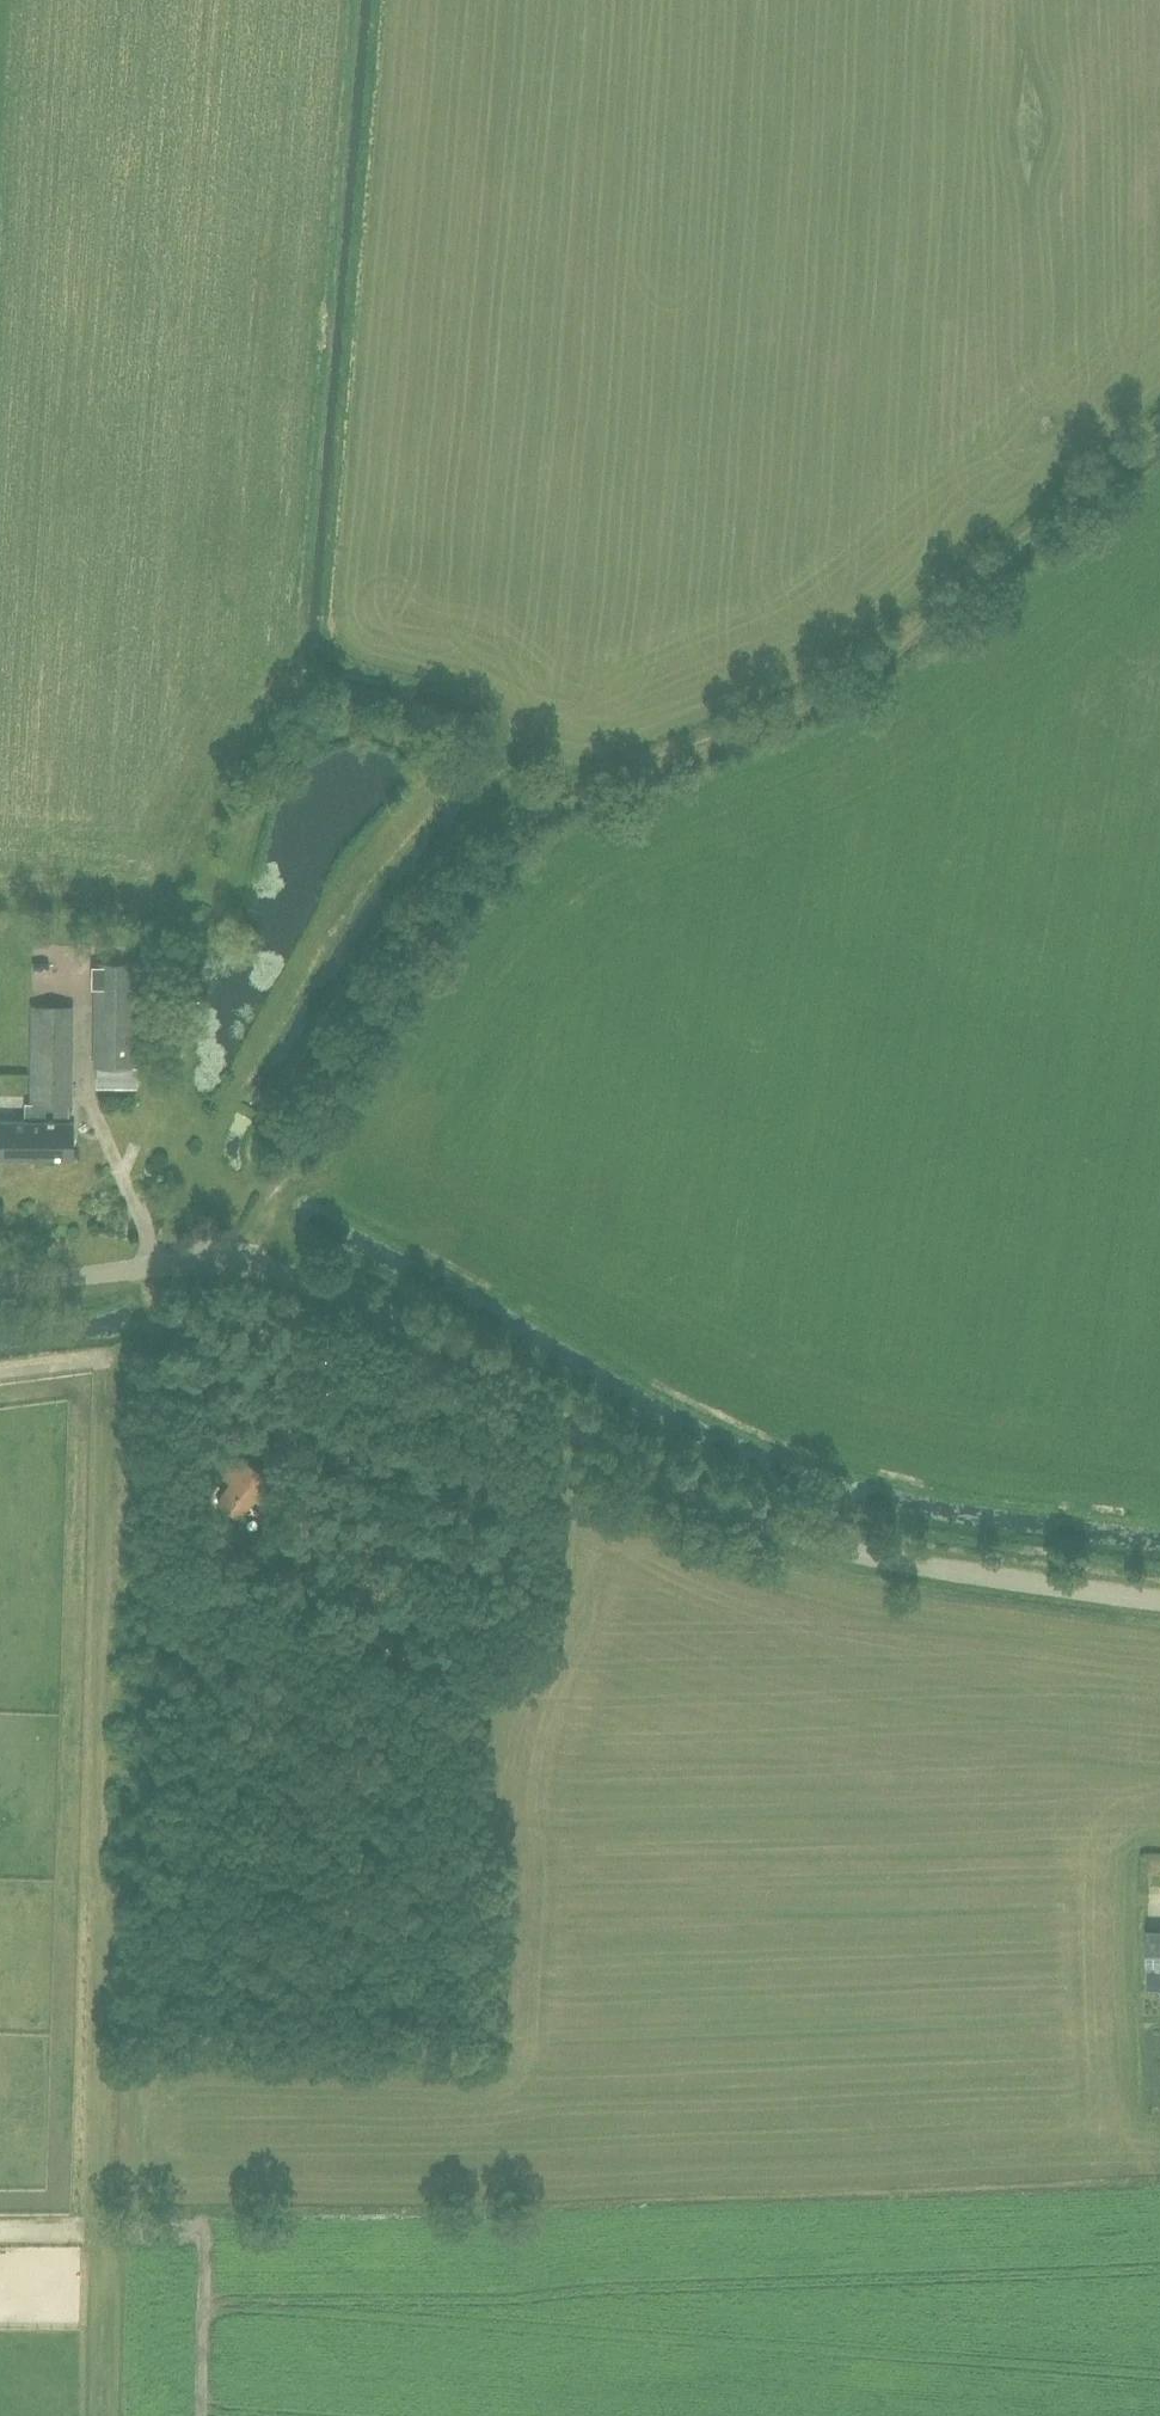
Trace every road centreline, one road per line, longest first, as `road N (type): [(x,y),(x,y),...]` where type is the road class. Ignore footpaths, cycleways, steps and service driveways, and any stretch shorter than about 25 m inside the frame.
road 1 (unclassified): [(0,1285),(205,1266),(311,1279),(388,1306),(727,1502),(796,1533),(925,1564),(1159,1601)]

